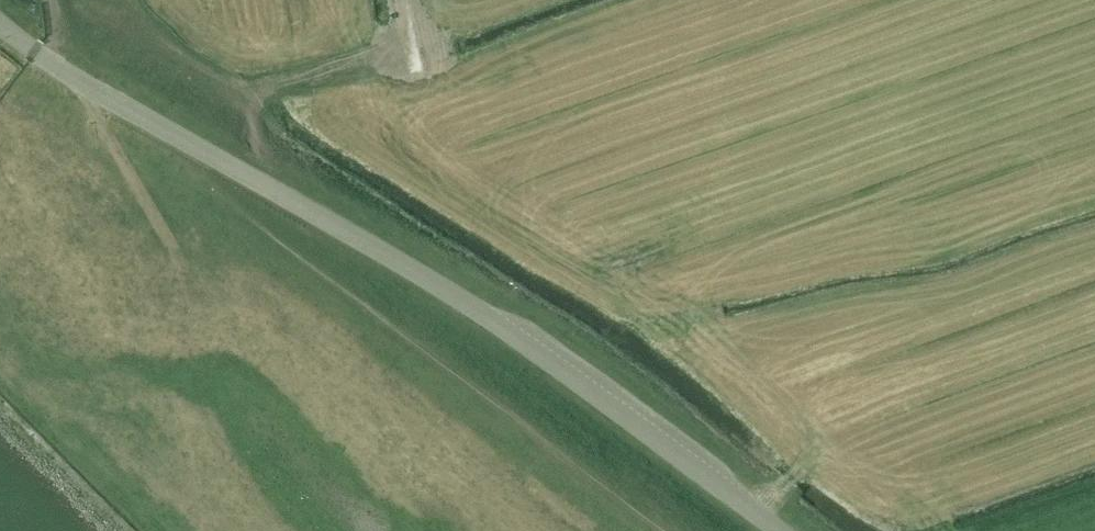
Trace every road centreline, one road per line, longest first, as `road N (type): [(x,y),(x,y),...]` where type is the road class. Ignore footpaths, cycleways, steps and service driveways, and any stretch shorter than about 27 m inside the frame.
road 1 (tertiary): [(781,530),(477,311),(92,90),(0,25)]
road 2 (track): [(399,0),(405,38),(361,56),(403,131),(458,183),(630,284),(680,291),(704,306),(797,464),(761,517)]
road 3 (track): [(92,90),(87,100),(172,249)]

